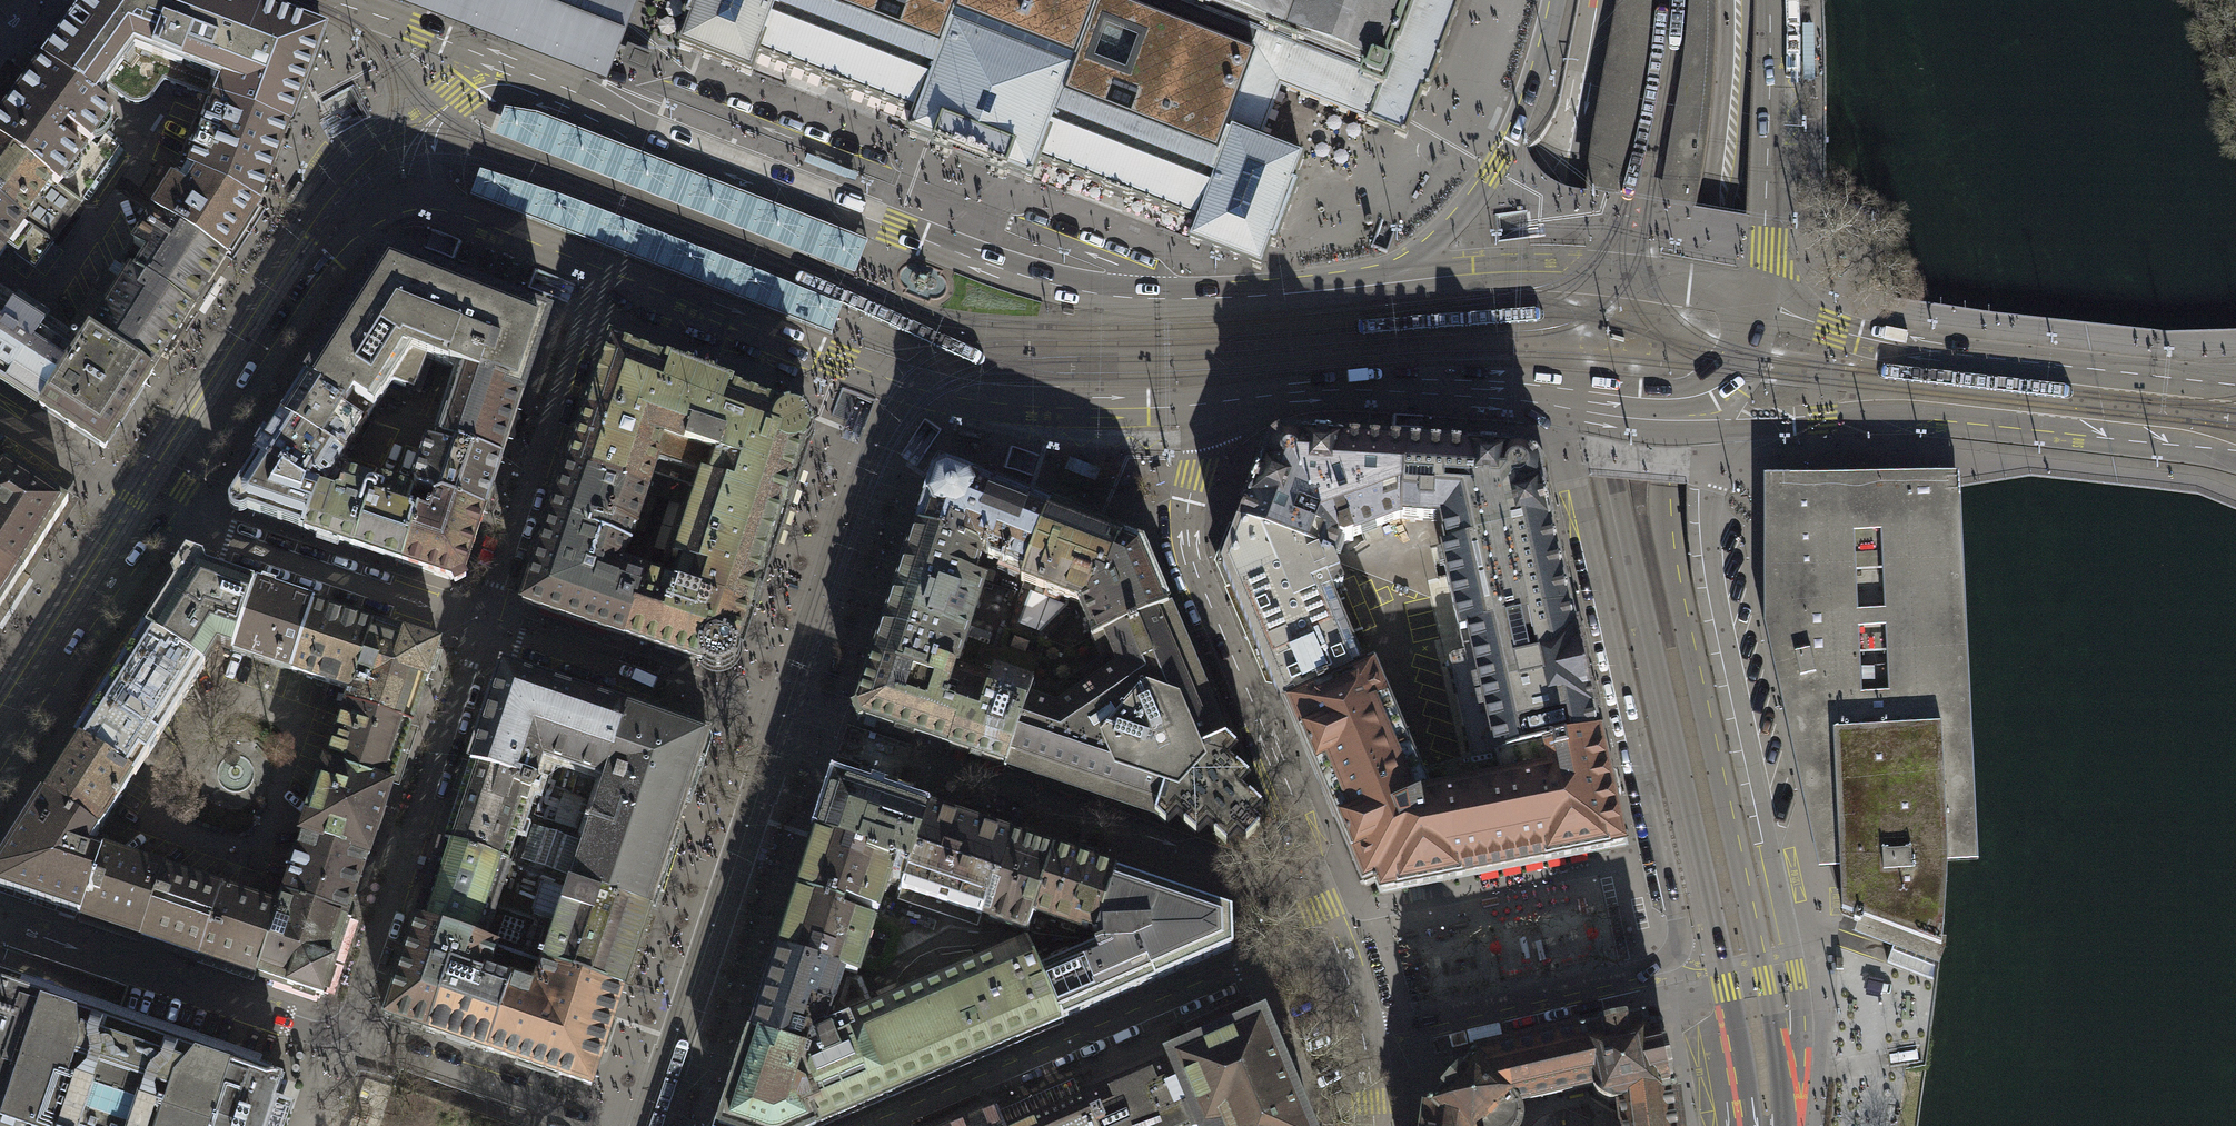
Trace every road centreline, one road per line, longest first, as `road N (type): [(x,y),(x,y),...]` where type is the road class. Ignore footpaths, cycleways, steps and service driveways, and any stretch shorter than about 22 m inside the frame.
road 1 (tertiary): [(1605,0),(1575,186),(1581,330),(1755,1125)]
road 2 (tertiary): [(1782,1075),(1679,592),(1668,484),(1712,212),(1728,0)]
road 3 (residential): [(1563,402),(1563,447),(1678,947),(1673,962),(1363,1036)]
road 4 (residential): [(1782,1075),(1796,1033),(1796,977),(1708,555),(1722,418)]
road 5 (residential): [(1209,301),(677,97),(634,95),(604,106)]
road 6 (tertiary): [(1209,301),(1165,302),(1032,279),(685,148),(604,106)]
road 7 (tertiary): [(604,269),(951,397),(1017,406),(1220,403)]
road 8 (tertiary): [(1722,418),(1918,416),(2235,460)]
road 9 (residential): [(1310,883),(1296,815),(1191,566),(1185,507),(1220,403)]
road 10 (tertiary): [(2235,383),(1906,352),(1754,304)]
road 11 (residential): [(885,1125),(1328,936)]
road 12 (residential): [(348,1040),(484,626)]
road 13 (tertiary): [(159,521),(339,252),(384,211),(430,201)]
road 14 (tertiary): [(1754,304),(1613,272),(1380,281)]
road 15 (residential): [(484,626),(604,269)]
road 16 (residential): [(0,921),(348,1040)]
road 17 (tertiary): [(1220,403),(1386,387),(1563,402)]
road 18 (tertiary): [(1556,0),(1525,106),(1493,171),(1462,214),(1380,281)]
road 19 (residential): [(1002,794),(1279,885),(1310,883)]
road 20 (tertiary): [(1754,304),(1765,250),(1771,0)]
road 21 (tertiary): [(0,772),(159,521)]
road 22 (residential): [(216,538),(484,626)]
road 23 (residential): [(348,1040),(579,1119)]
road 24 (tertiary): [(528,74),(331,0)]
road 25 (unclassified): [(528,74),(453,94),(431,145),(430,201)]
road 26 (residential): [(484,626),(662,685)]
road 27 (residential): [(159,521),(0,422)]
road 28 (tertiary): [(430,201),(604,269)]
road 29 (tertiary): [(1380,281),(1209,301)]
road 30 (tertiary): [(1563,402),(1722,418)]

